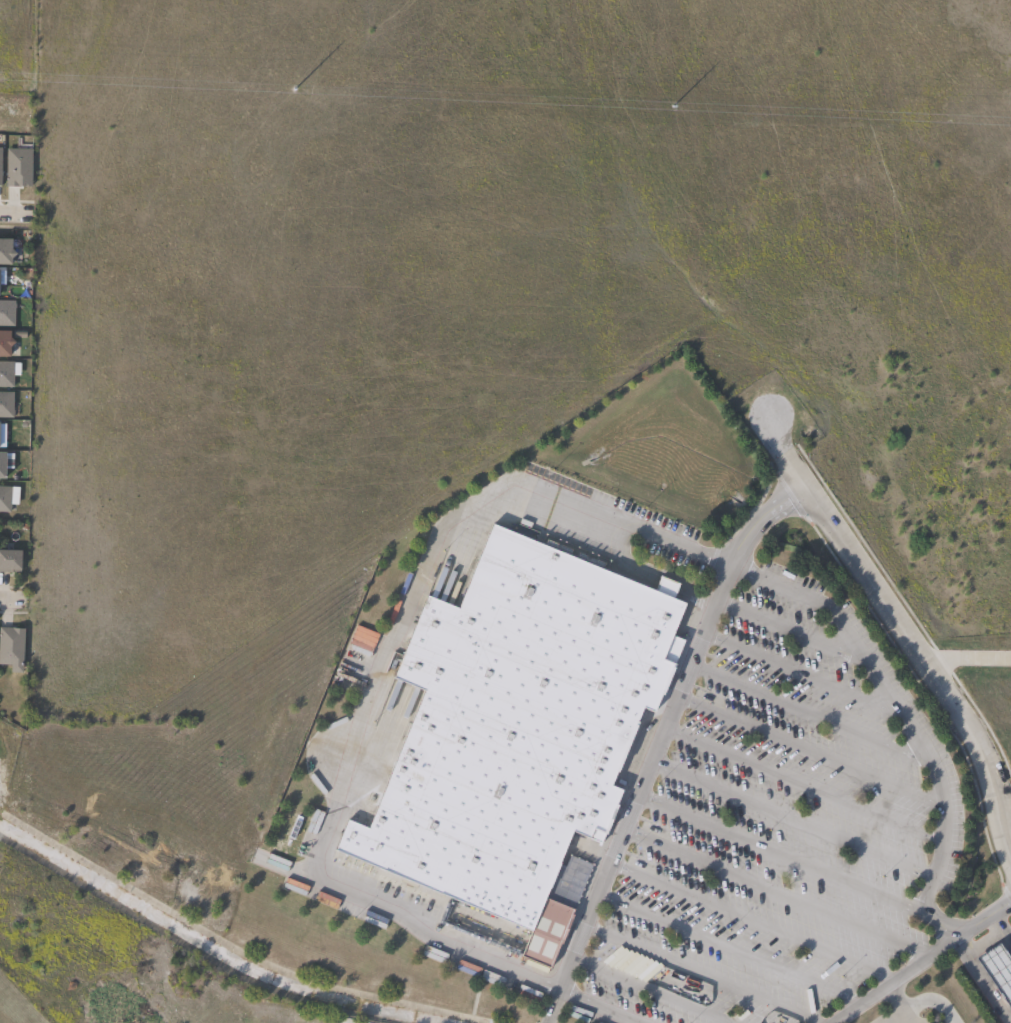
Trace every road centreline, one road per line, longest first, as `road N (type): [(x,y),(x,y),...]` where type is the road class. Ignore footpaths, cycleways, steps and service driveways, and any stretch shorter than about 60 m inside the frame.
road 1 (residential): [(1010,842),(963,722),(764,420)]

